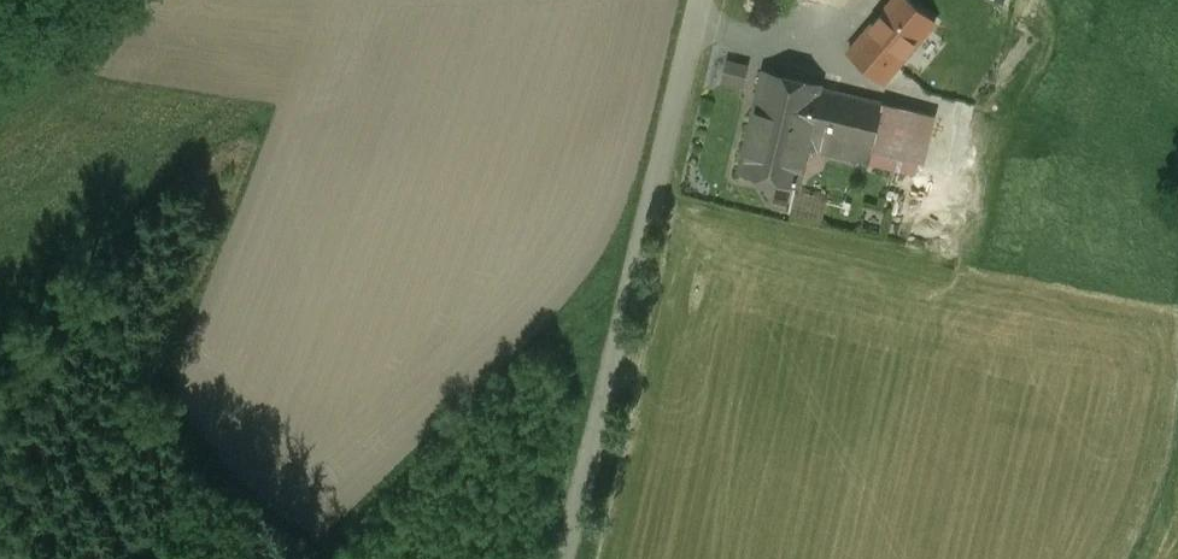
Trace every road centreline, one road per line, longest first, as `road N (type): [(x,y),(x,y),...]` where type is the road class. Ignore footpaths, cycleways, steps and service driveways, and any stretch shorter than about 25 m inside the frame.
road 1 (unclassified): [(566,558),(702,0)]
road 2 (track): [(0,89),(86,0)]

